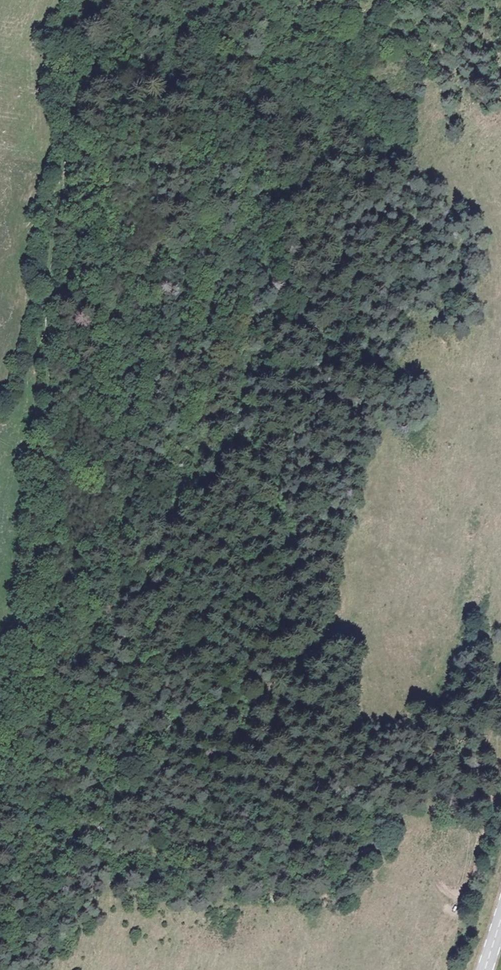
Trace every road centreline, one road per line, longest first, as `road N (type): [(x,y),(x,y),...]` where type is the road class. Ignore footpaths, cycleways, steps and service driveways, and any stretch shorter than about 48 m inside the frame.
road 1 (track): [(0,771),(39,595),(45,325),(70,47),(88,0)]

